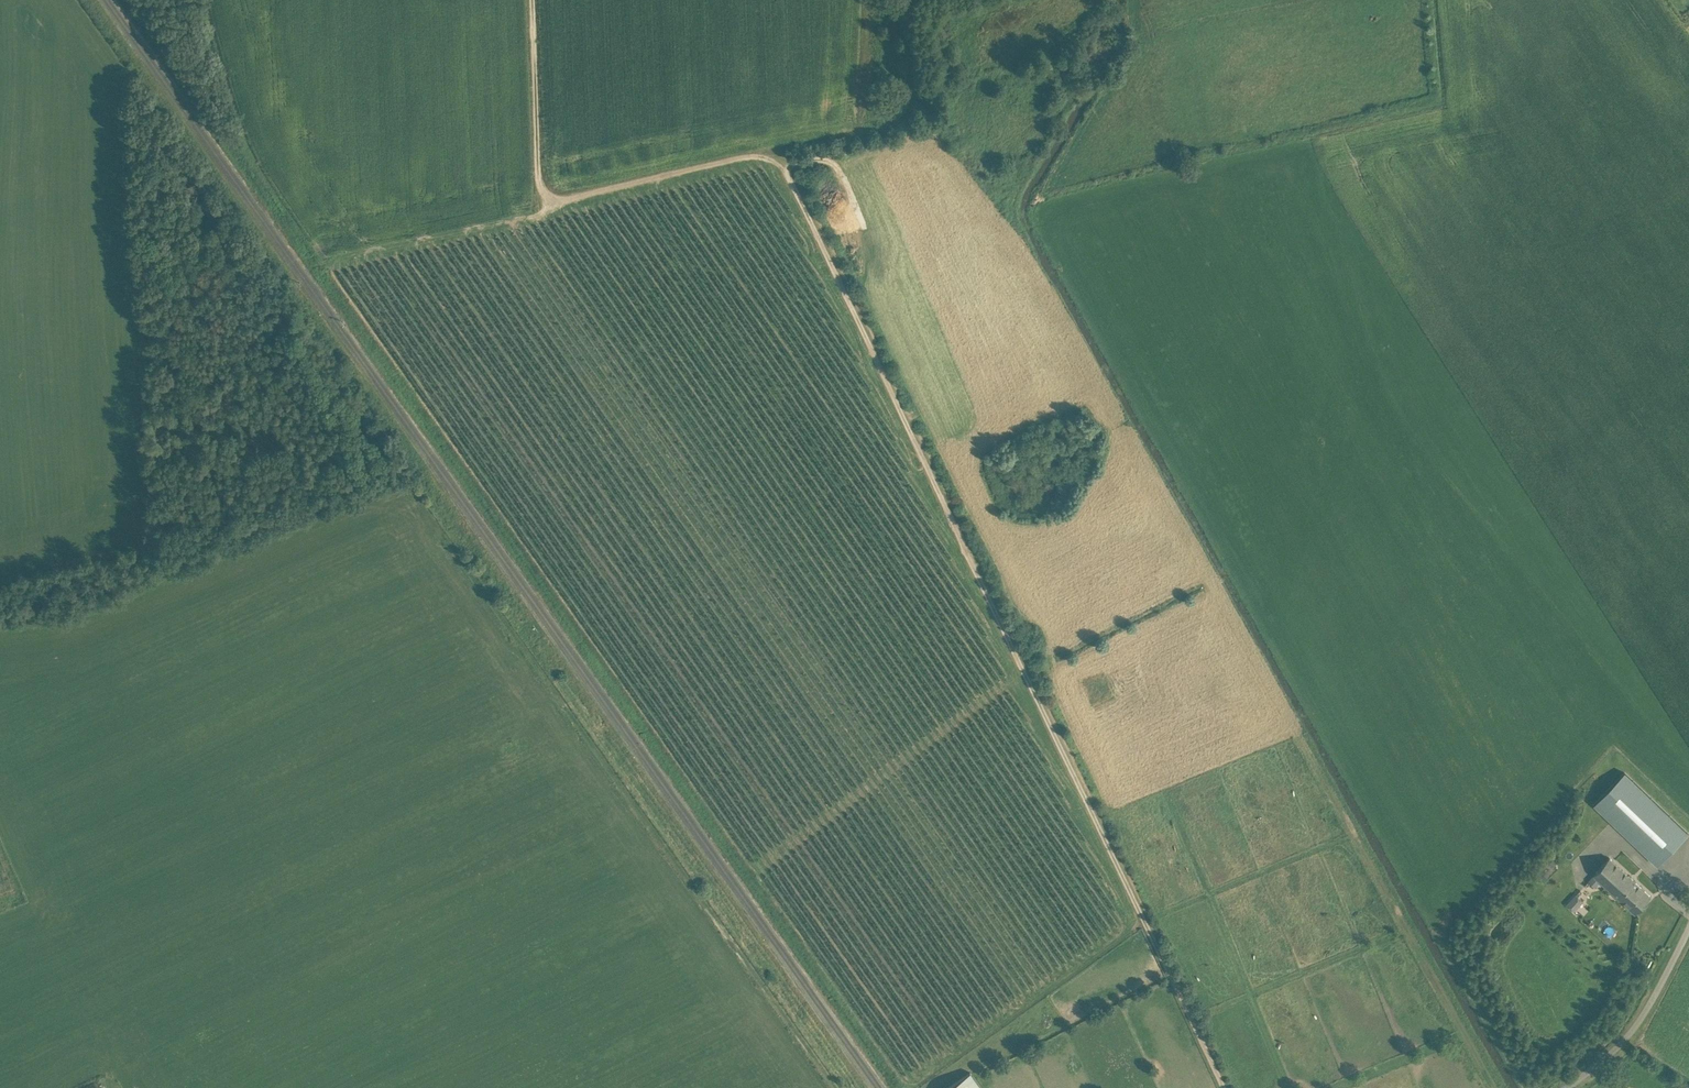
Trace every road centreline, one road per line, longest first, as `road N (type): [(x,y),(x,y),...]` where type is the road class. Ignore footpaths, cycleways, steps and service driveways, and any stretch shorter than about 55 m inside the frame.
road 1 (track): [(541,204),(778,150),(1225,1087)]
road 2 (track): [(541,204),(532,0)]
road 3 (unclassified): [(1567,1087),(1631,1030),(1688,928)]

